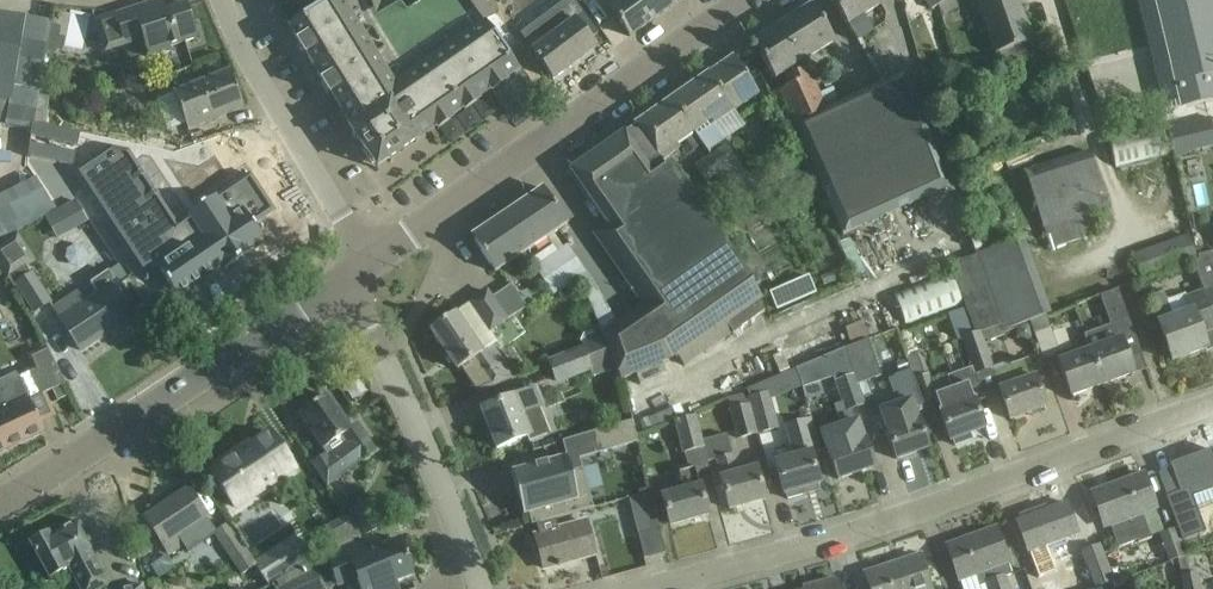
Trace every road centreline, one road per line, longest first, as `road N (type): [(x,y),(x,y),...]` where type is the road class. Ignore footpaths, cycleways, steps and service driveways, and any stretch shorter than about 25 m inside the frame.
road 1 (residential): [(641,588),(857,532),(1212,403)]
road 2 (tertiary): [(372,263),(755,0)]
road 3 (tertiary): [(0,506),(346,282)]
road 4 (residential): [(346,282),(450,500),(482,588)]
road 5 (unclassified): [(223,0),(372,263)]

